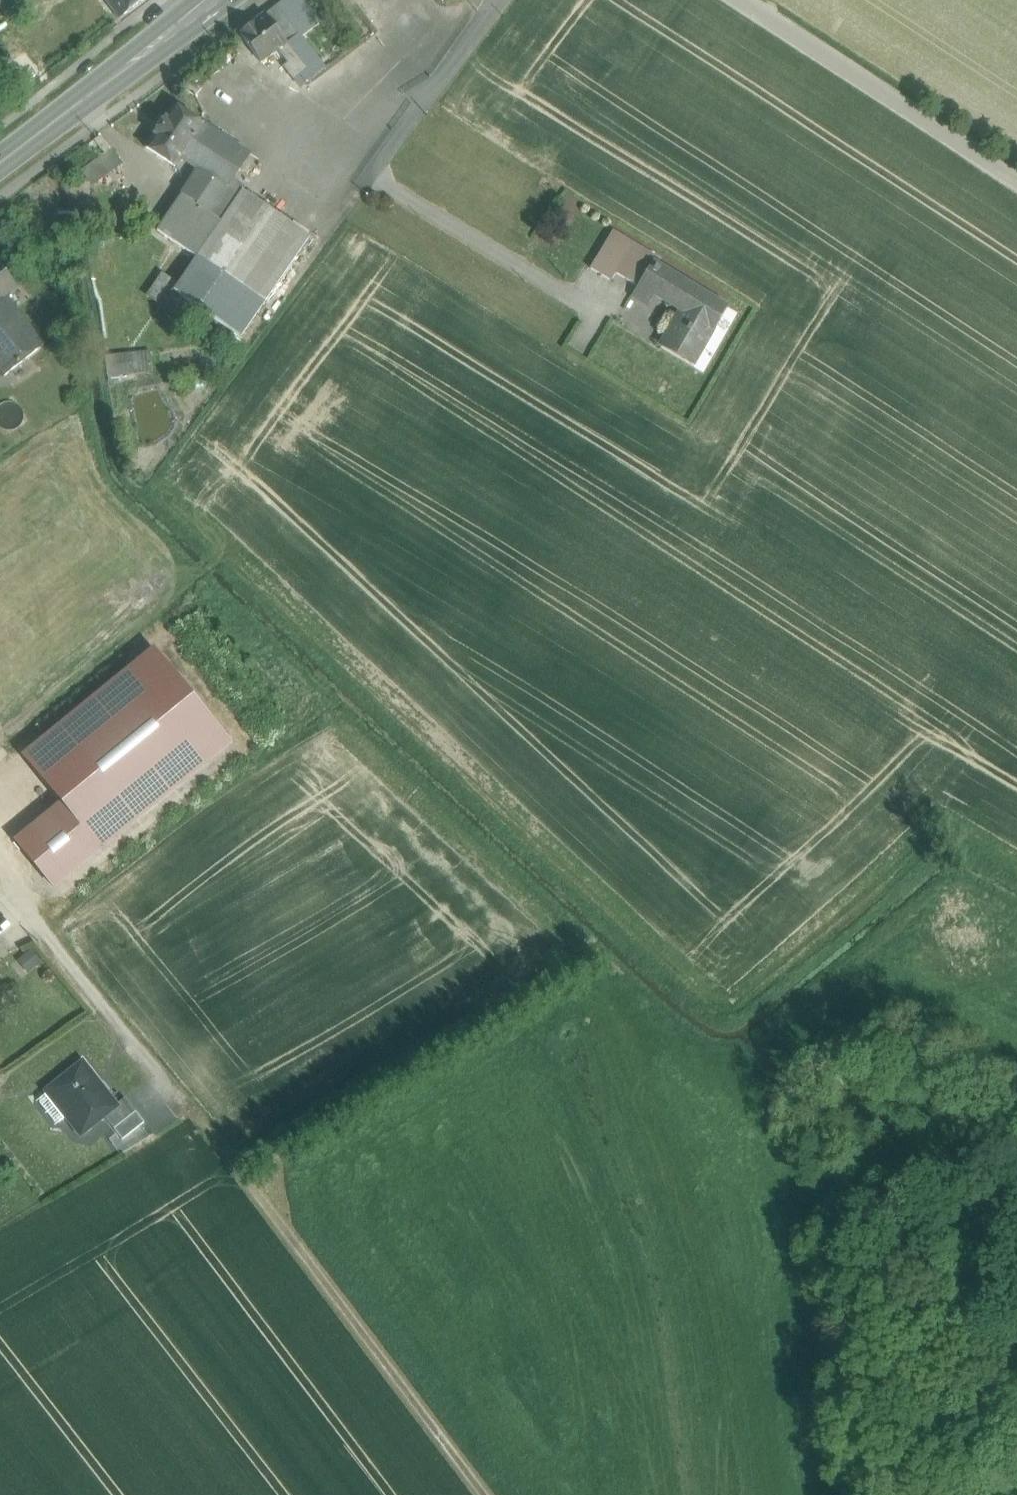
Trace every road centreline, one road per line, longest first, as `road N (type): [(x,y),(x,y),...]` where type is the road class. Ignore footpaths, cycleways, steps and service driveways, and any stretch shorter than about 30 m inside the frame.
road 1 (unclassified): [(738,0),(1016,182)]
road 2 (primary): [(0,165),(216,0)]

